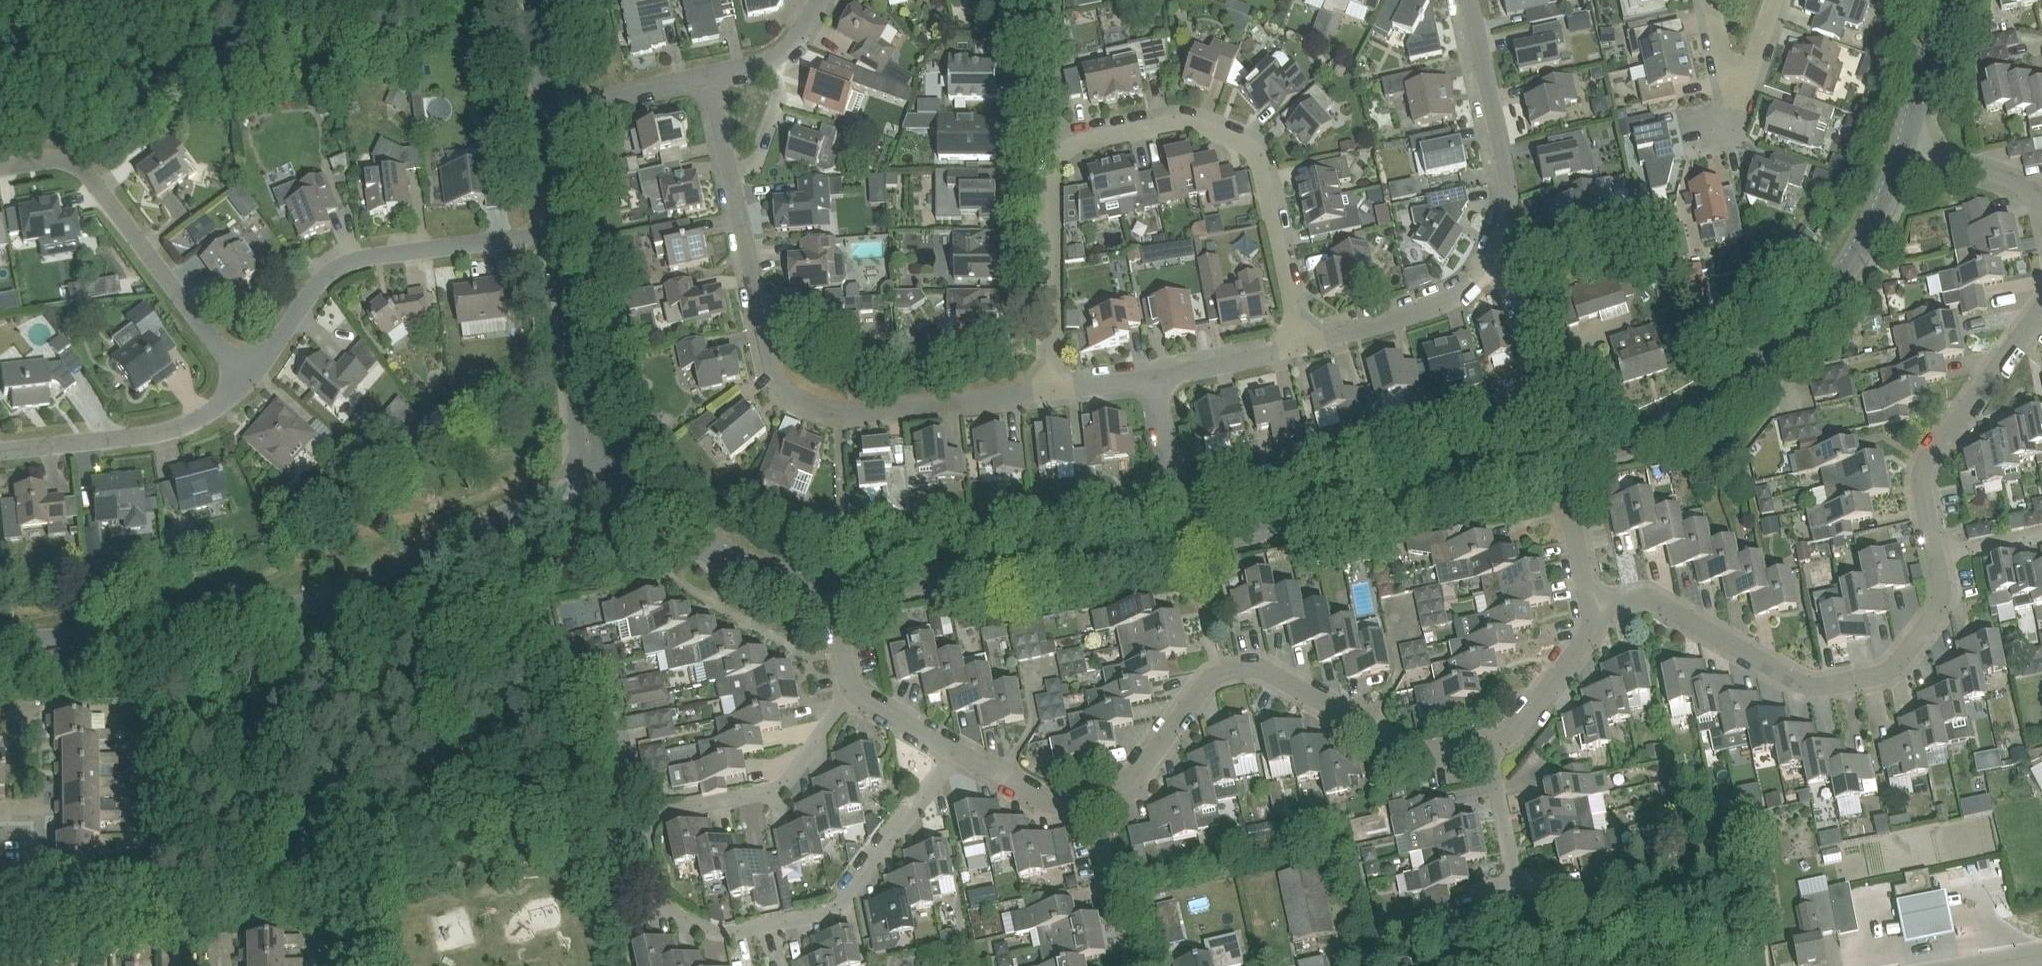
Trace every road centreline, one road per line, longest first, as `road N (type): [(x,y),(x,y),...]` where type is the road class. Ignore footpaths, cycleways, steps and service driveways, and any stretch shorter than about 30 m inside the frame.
road 1 (residential): [(1055,391),(1053,166),(1069,146),(1185,120),(1246,142),(1259,158),(1301,346)]
road 2 (residential): [(0,641),(257,620),(599,473)]
road 3 (residential): [(1055,391),(839,411),(784,391),(712,75)]
road 4 (unclassified): [(1560,457),(1613,444),(1720,394),(1820,305),(1877,219),(1907,145)]
road 5 (residential): [(1467,0),(1509,174),(1493,268),(1449,303),(1301,346)]
road 6 (residential): [(1489,744),(1413,753),(1259,665),(1216,673),(1127,786),(1093,799)]
road 7 (residential): [(659,812),(648,831),(661,900),(685,918),(733,934),(818,916),(850,894),(955,752)]
road 8 (residential): [(1603,614),(1622,599),(1650,595),(1792,678),(1816,687),(1843,683),(1882,675),(1921,638),(1940,606),(1937,556)]
road 9 (unclassified): [(1190,540),(1560,457)]
road 10 (residential): [(246,380),(320,281),(368,255),(564,234)]
road 11 (unclassified): [(834,584),(1067,564),(1190,540)]
road 12 (residential): [(246,380),(80,164),(0,169)]
road 13 (residential): [(1937,556),(1922,485),(1926,467),(2041,304)]
road 14 (unclassified): [(599,473),(669,525),(776,576),(834,584)]
road 15 (residential): [(0,450),(153,434),(208,416),(246,380)]
road 16 (residential): [(659,812),(782,785),(853,690)]
road 17 (unclassified): [(599,473),(564,234)]
road 18 (residential): [(1713,0),(1727,74),(1746,78),(1774,0)]
road 19 (residential): [(1489,744),(1535,703),(1603,614)]
road 20 (residential): [(1093,799),(1130,965)]
road 21 (residential): [(1190,540),(1155,376)]
road 22 (residential): [(712,75),(548,110)]
road 23 (residential): [(1603,614),(1590,597),(1560,457)]
road 24 (residential): [(1093,799),(1042,801),(955,752)]
road 25 (unclassified): [(1907,145),(1948,0)]
road 26 (residential): [(1301,346),(1155,376)]
road 27 (residential): [(2041,202),(2031,190),(1907,145)]
road 28 (residential): [(611,686),(631,791),(659,812)]
road 29 (residential): [(1516,883),(1489,744)]
road 30 (residential): [(819,0),(775,60),(712,75)]
road 31 (unclassified): [(564,234),(548,110)]

